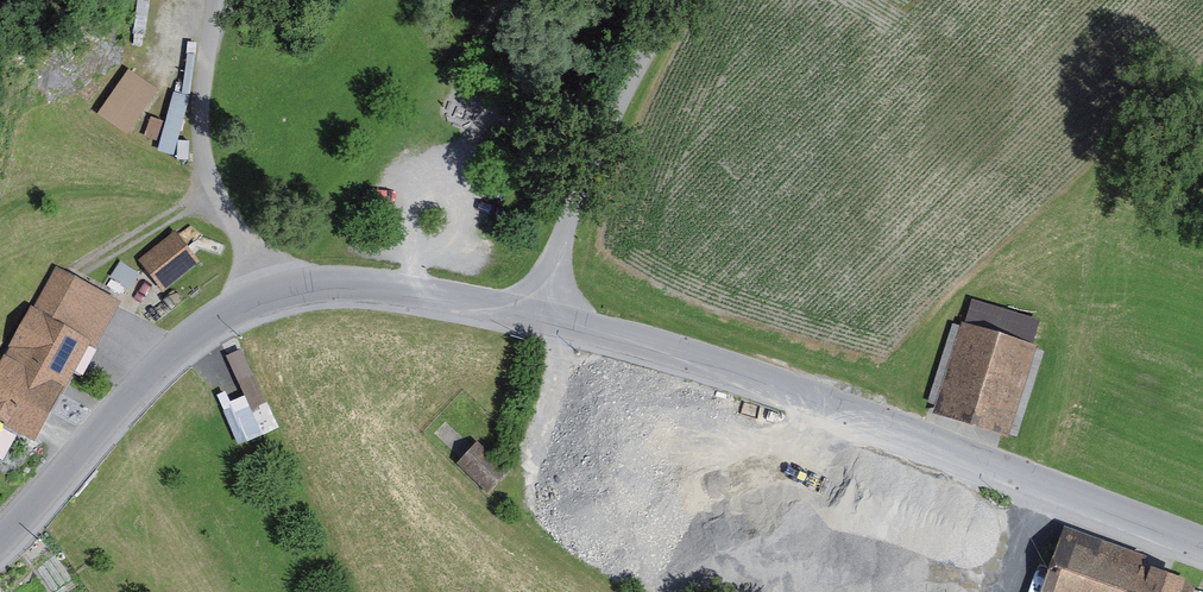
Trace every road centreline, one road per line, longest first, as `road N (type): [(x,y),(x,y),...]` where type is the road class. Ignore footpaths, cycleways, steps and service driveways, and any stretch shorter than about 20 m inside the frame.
road 1 (tertiary): [(1202,540),(780,384),(543,307)]
road 2 (tertiary): [(543,307),(351,282),(273,294),(241,308),(178,352),(0,542)]
road 3 (unclassified): [(543,307),(583,184),(675,0)]

